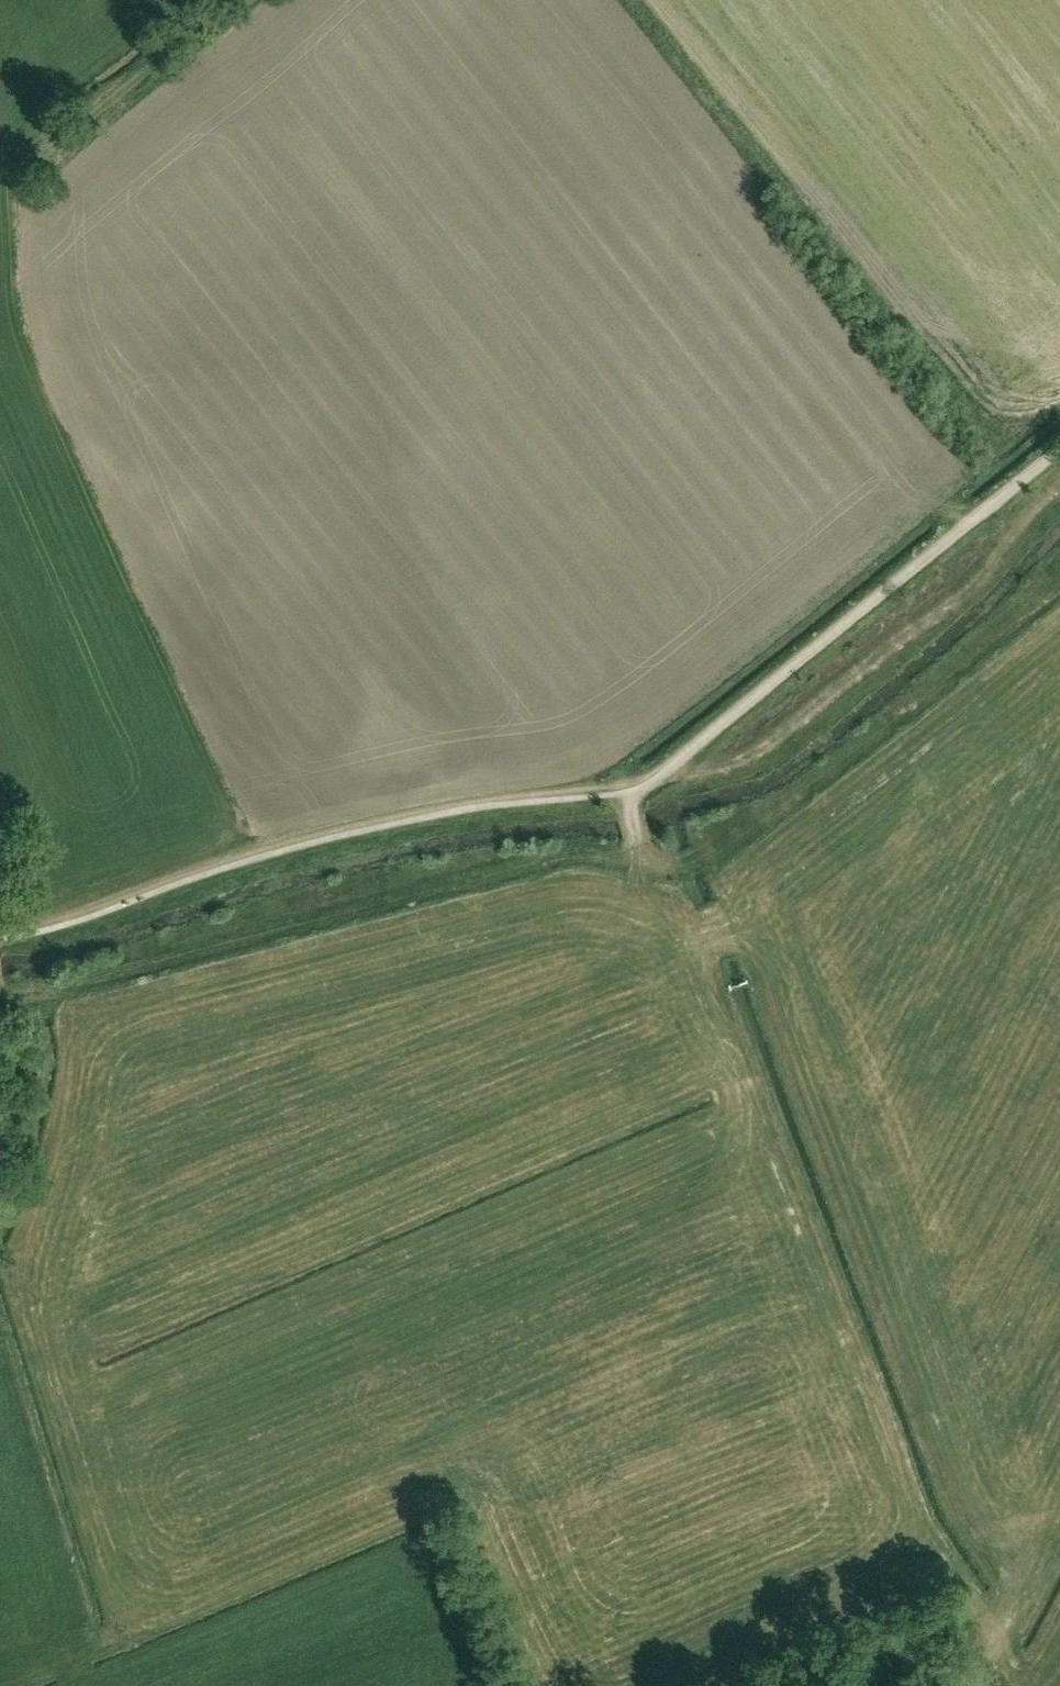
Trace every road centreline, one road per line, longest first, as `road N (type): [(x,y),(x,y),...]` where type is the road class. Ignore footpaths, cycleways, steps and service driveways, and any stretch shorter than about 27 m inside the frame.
road 1 (track): [(241,0),(18,183)]

